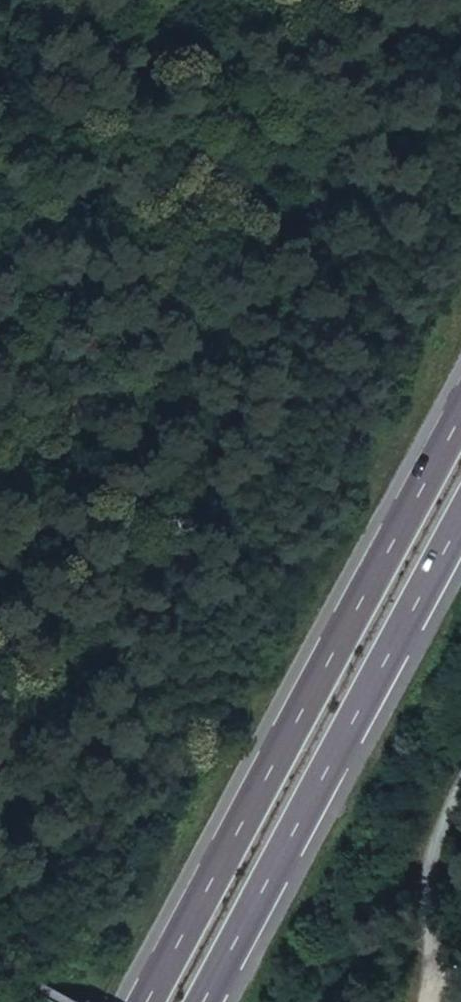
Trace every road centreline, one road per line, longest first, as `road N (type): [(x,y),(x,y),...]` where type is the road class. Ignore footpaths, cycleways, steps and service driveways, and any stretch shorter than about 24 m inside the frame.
road 1 (track): [(460,137),(32,911),(0,918)]
road 2 (trunk): [(460,422),(149,1001)]
road 3 (trunk): [(207,1001),(460,525)]

